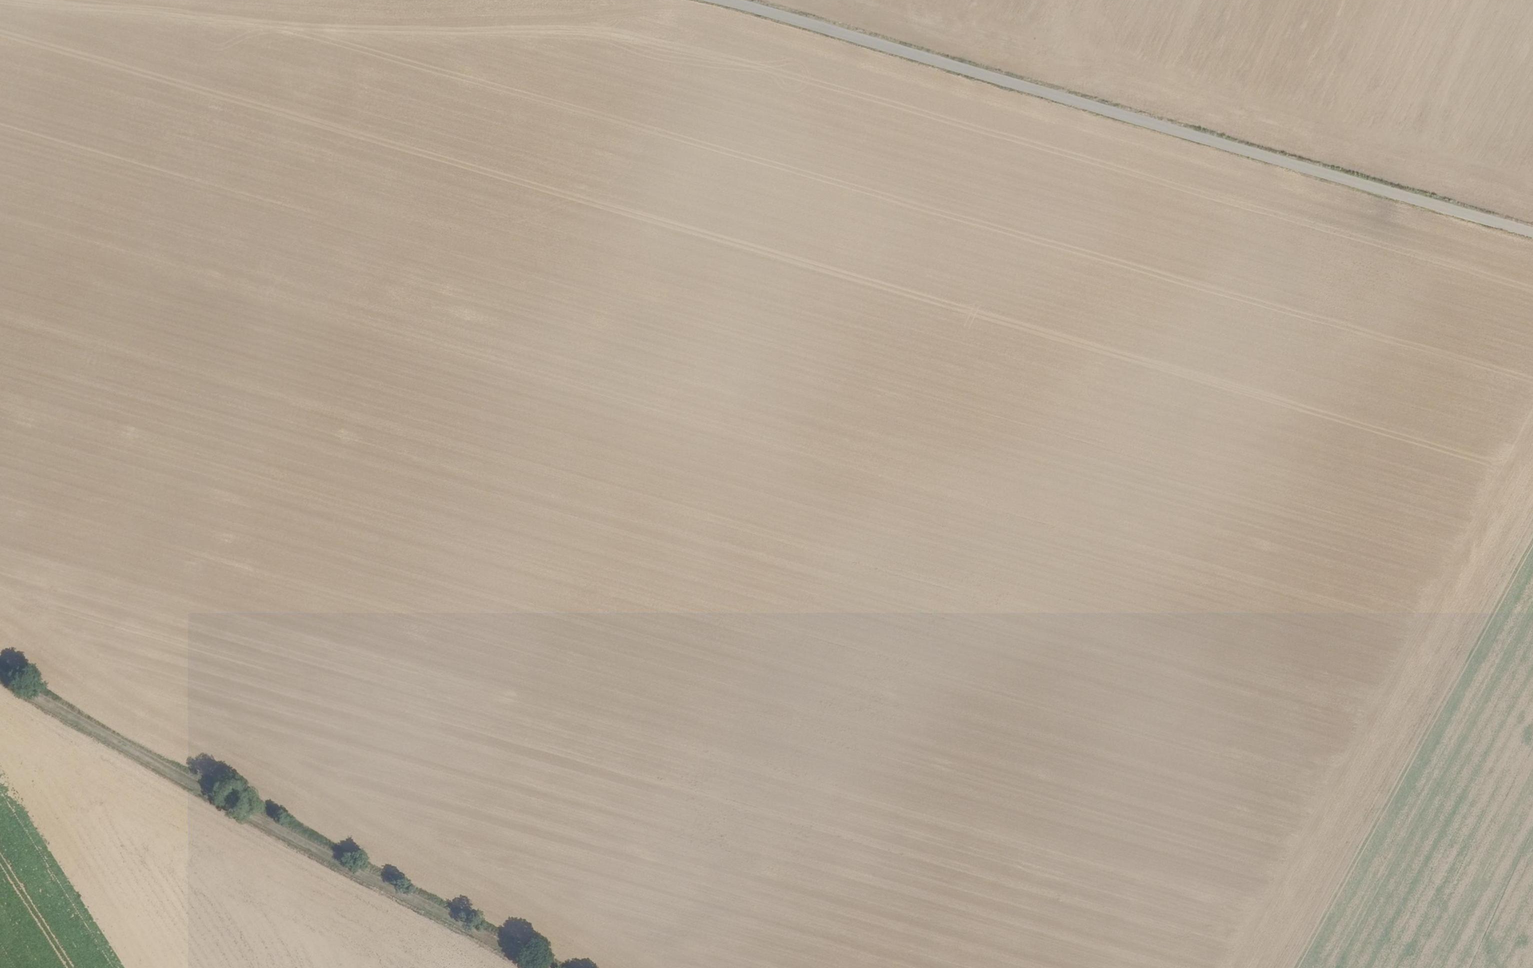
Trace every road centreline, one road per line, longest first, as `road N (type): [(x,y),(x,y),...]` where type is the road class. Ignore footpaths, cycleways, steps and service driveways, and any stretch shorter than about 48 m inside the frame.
road 1 (unclassified): [(1532,232),(723,0)]
road 2 (track): [(0,679),(525,967)]

